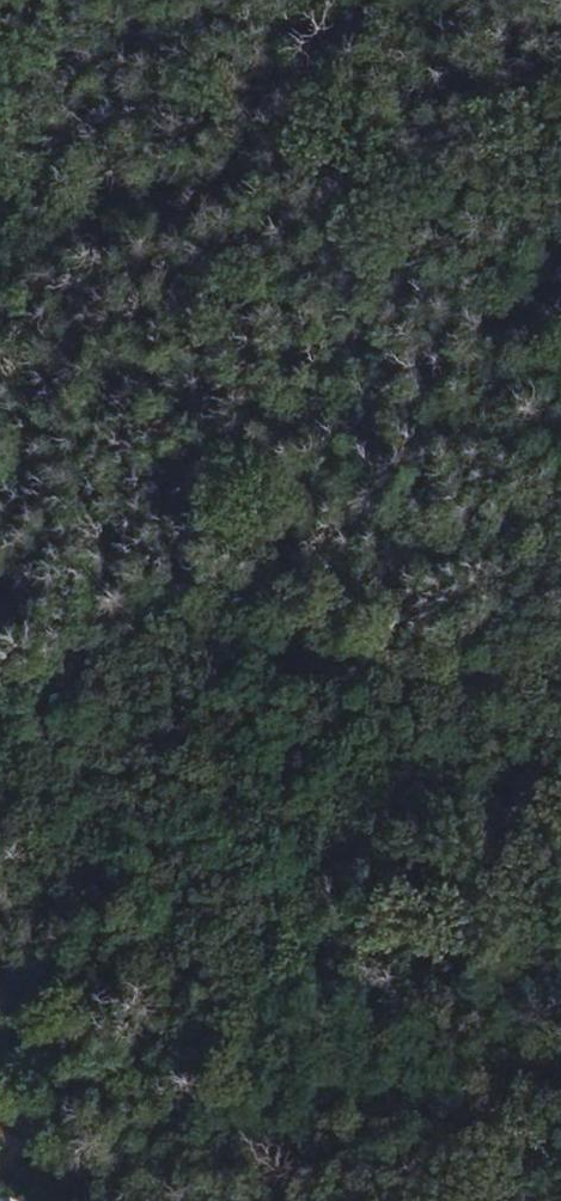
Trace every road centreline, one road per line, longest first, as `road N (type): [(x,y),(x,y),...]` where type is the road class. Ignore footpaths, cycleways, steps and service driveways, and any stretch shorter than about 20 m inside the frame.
road 1 (track): [(560,47),(233,443),(309,555),(560,798)]
road 2 (track): [(0,1116),(205,710),(309,555)]

